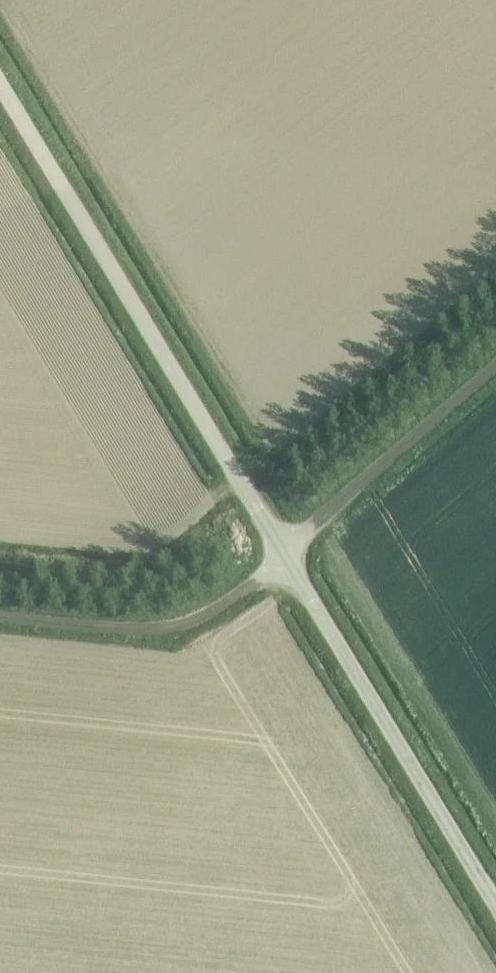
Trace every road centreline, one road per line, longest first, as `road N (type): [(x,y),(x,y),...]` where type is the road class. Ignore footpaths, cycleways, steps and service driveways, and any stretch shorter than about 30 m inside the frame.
road 1 (unclassified): [(495,907),(0,85)]
road 2 (track): [(0,616),(164,627),(236,596),(283,552)]
road 3 (track): [(495,369),(283,552)]

